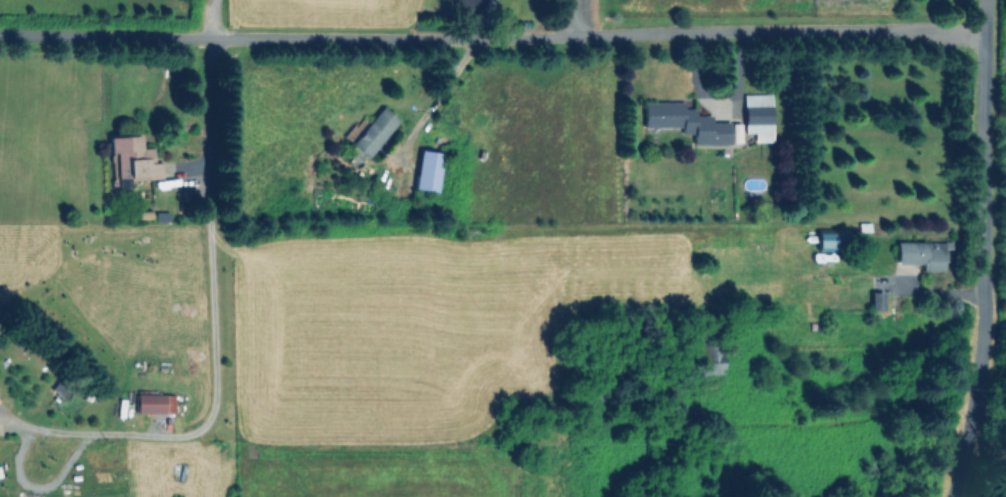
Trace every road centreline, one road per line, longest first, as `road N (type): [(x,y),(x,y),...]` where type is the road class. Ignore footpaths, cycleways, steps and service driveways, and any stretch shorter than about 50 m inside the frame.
road 1 (residential): [(986,36),(210,42),(0,34)]
road 2 (residential): [(987,0),(979,416)]

